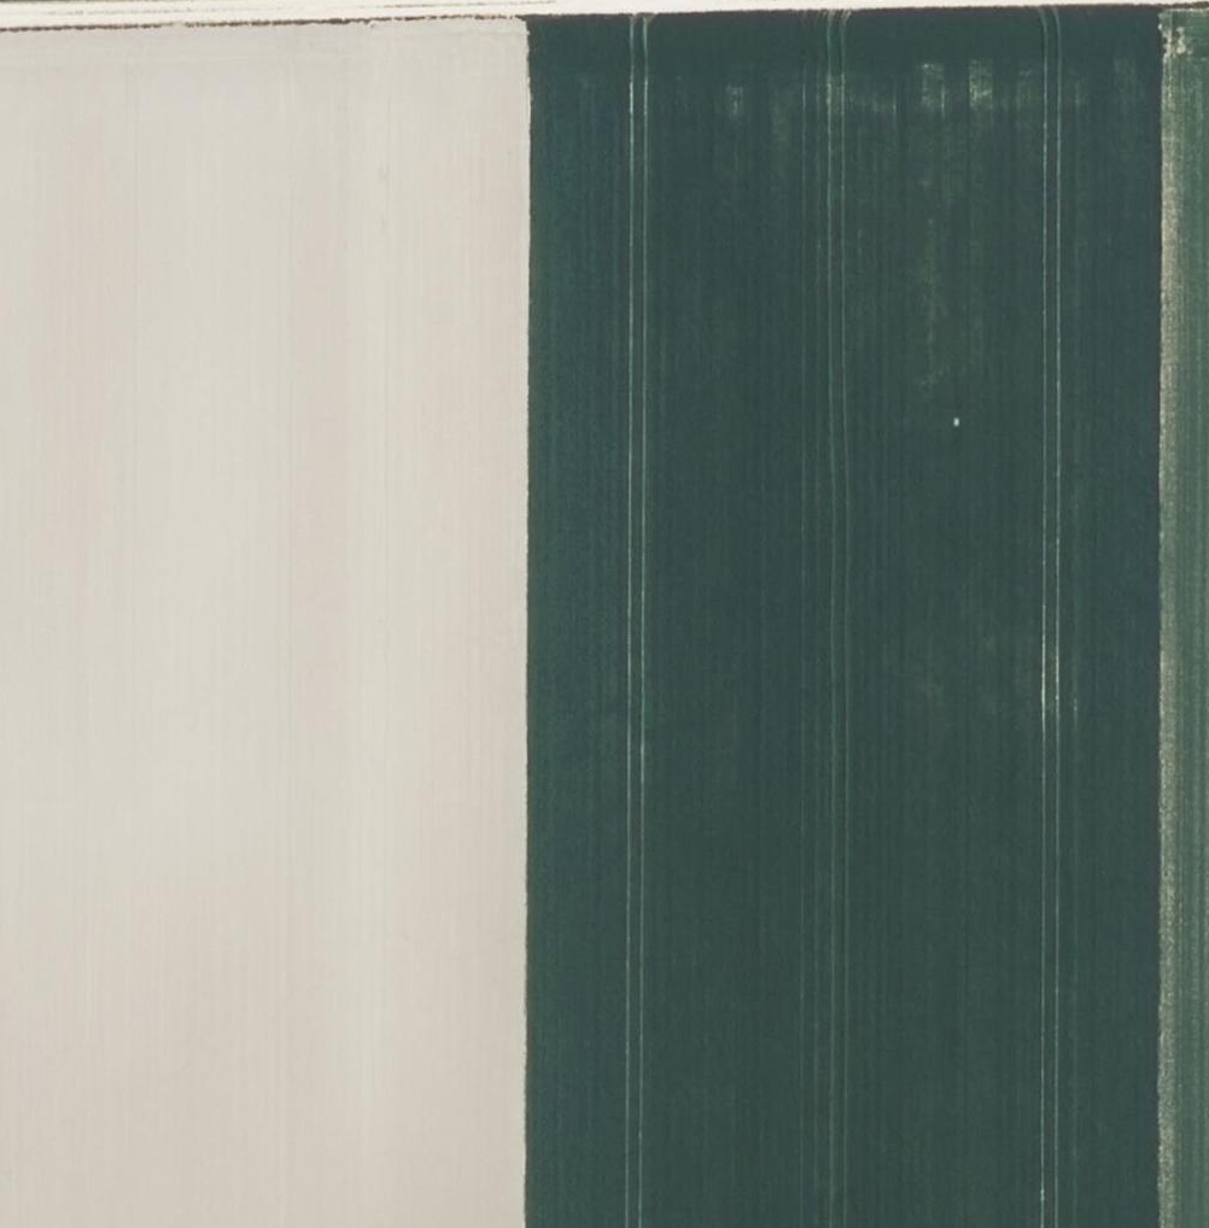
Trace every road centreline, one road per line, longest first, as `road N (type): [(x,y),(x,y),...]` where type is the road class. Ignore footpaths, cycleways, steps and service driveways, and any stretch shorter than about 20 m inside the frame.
road 1 (track): [(0,8),(521,0)]

